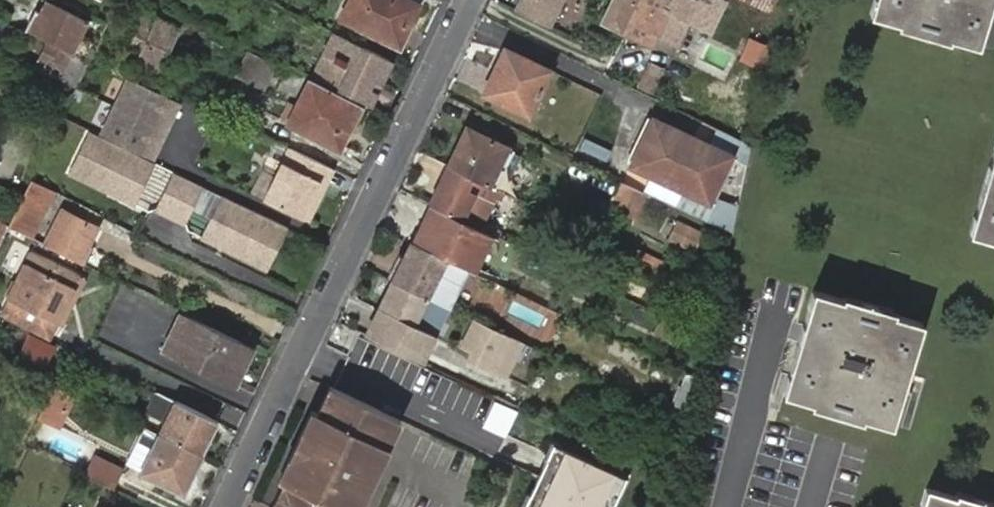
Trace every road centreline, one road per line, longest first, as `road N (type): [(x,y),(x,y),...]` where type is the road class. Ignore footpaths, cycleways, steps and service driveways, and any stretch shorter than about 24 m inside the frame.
road 1 (residential): [(230,506),(473,0)]

